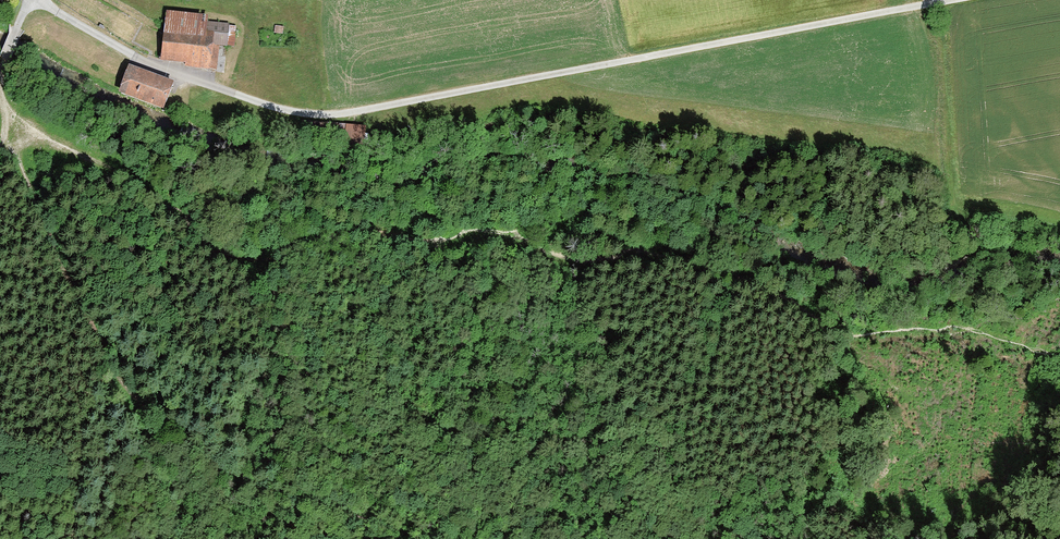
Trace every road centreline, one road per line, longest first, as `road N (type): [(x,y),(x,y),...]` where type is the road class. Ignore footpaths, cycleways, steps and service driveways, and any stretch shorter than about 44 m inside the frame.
road 1 (track): [(0,97),(10,124),(124,173),(234,260),(272,260),(329,236),(369,233),(441,250),(494,242),(582,266),(675,261),(760,291),(835,334),(990,334),(1059,360)]
road 2 (unclassified): [(955,0),(344,114),(302,114),(219,90),(132,56),(39,0)]

